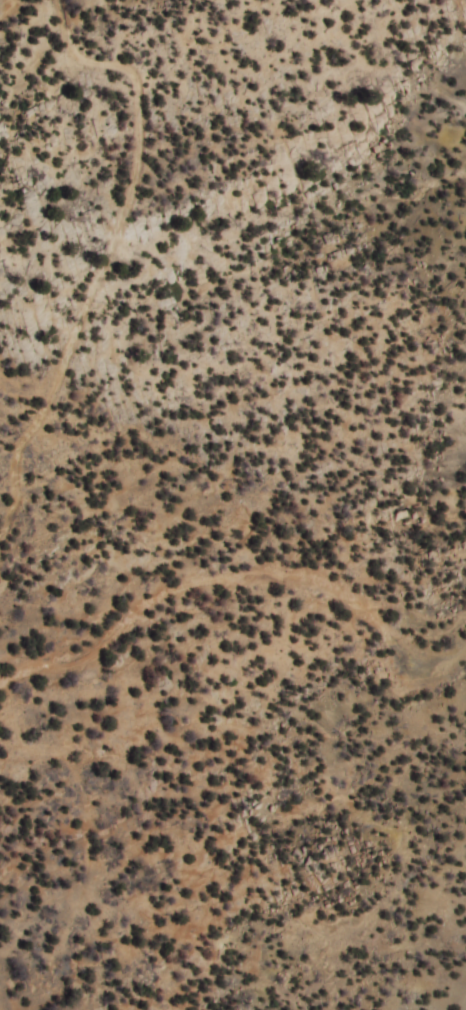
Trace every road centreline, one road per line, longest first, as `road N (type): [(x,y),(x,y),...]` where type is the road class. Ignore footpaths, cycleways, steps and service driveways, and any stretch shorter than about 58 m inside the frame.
road 1 (track): [(465,630),(345,579),(220,574),(43,668),(0,709)]

